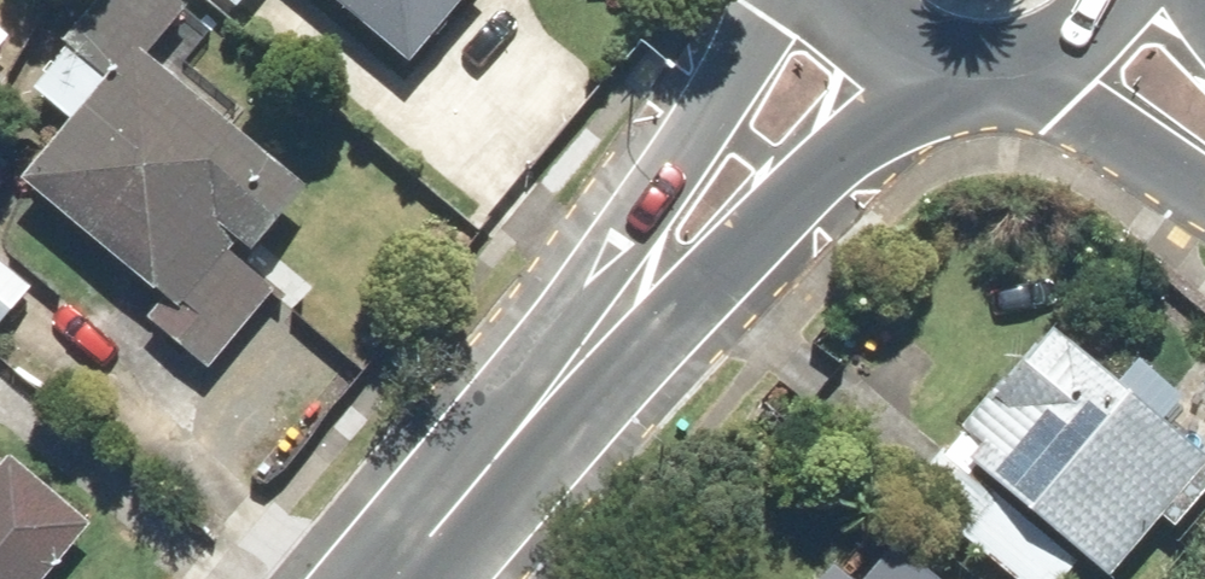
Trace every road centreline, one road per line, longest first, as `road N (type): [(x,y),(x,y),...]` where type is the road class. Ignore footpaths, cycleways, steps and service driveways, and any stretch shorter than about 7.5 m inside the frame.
road 1 (secondary): [(931,74),(670,331),(544,391)]
road 2 (secondary): [(544,391),(587,259),(798,0)]
road 3 (secondary): [(386,578),(544,391)]
road 4 (secondary): [(1204,185),(1057,59)]
road 5 (secondary): [(931,74),(849,38),(826,0)]
road 6 (secondary): [(1057,59),(994,78),(931,74)]

